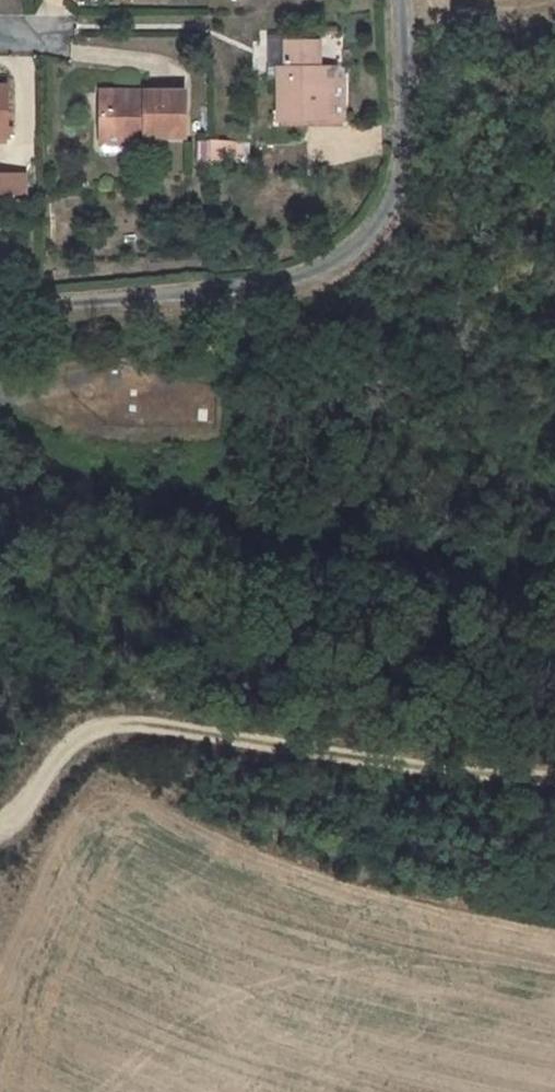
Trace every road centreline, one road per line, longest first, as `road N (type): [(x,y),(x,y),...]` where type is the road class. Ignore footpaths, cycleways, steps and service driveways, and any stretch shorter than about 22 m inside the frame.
road 1 (residential): [(389,0),(391,203),(347,254),(246,291),(0,315)]
road 2 (track): [(554,775),(473,775),(116,723),(78,737),(0,830)]

